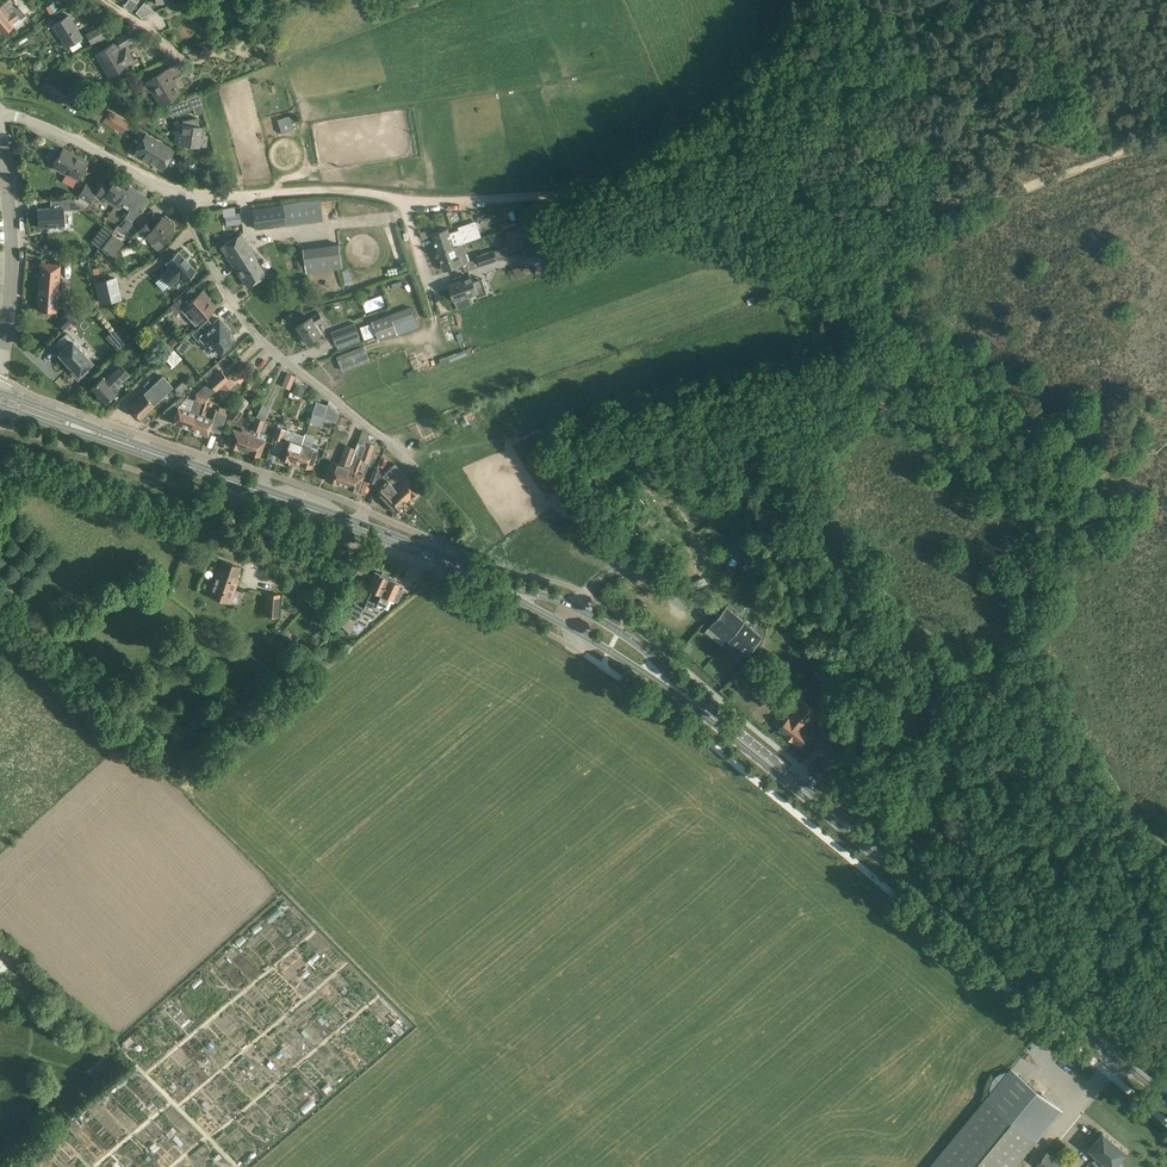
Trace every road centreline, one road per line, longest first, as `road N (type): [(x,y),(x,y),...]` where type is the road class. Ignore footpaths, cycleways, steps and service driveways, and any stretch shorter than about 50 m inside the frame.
road 1 (primary): [(1166,1093),(689,699)]
road 2 (primary): [(504,589),(389,538),(0,400)]
road 3 (track): [(988,0),(913,88),(871,114),(732,164),(570,195)]
road 4 (residential): [(425,475),(268,346),(221,283),(181,196)]
road 5 (track): [(275,193),(434,203),(570,195)]
road 6 (track): [(786,0),(713,94),(570,195)]
road 7 (primary): [(689,699),(637,644),(599,619),(561,600),(504,589)]
road 8 (primary): [(504,589),(689,699)]
road 9 (tertiary): [(0,353),(13,238),(0,143)]
road 10 (residential): [(181,196),(48,127),(0,113)]
road 11 (track): [(404,199),(435,317)]

